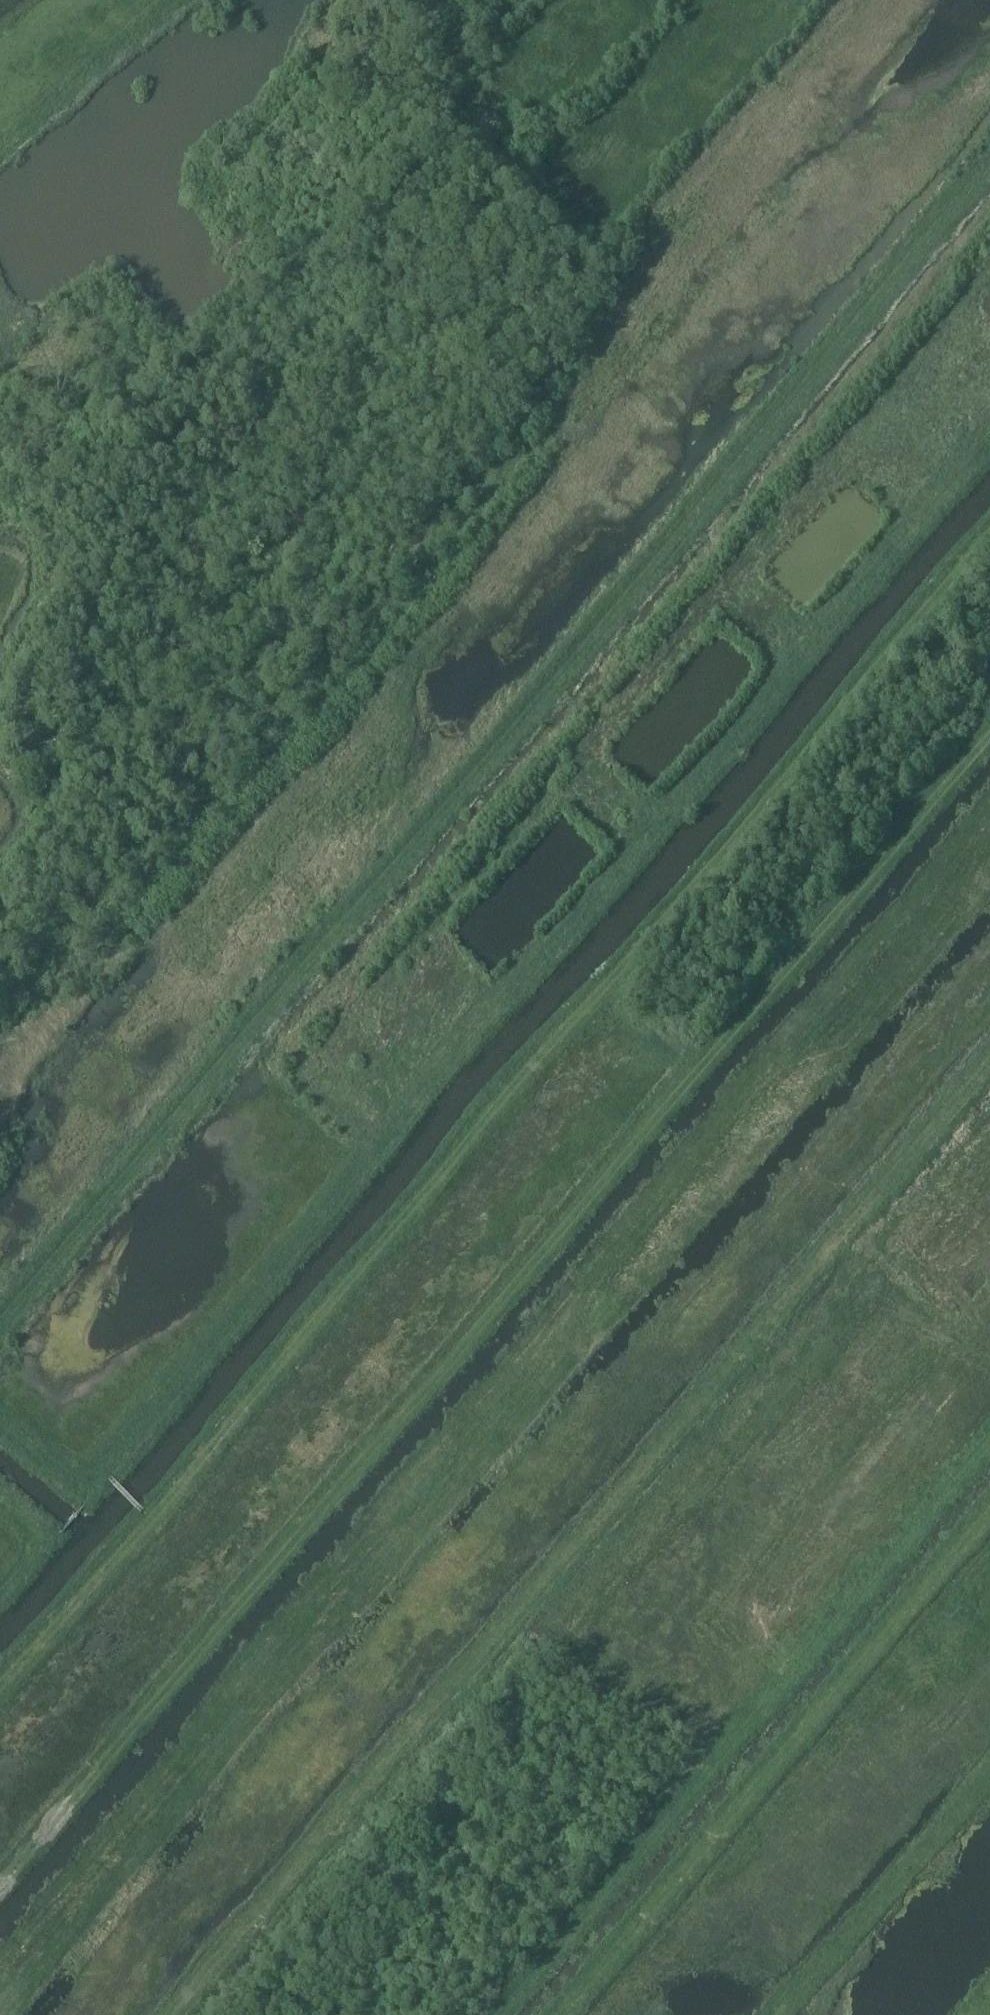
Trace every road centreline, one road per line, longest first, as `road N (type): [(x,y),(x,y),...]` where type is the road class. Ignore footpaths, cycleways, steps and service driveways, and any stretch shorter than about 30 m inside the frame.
road 1 (track): [(989,170),(0,1327)]
road 2 (track): [(0,1588),(44,1539),(0,1494)]

